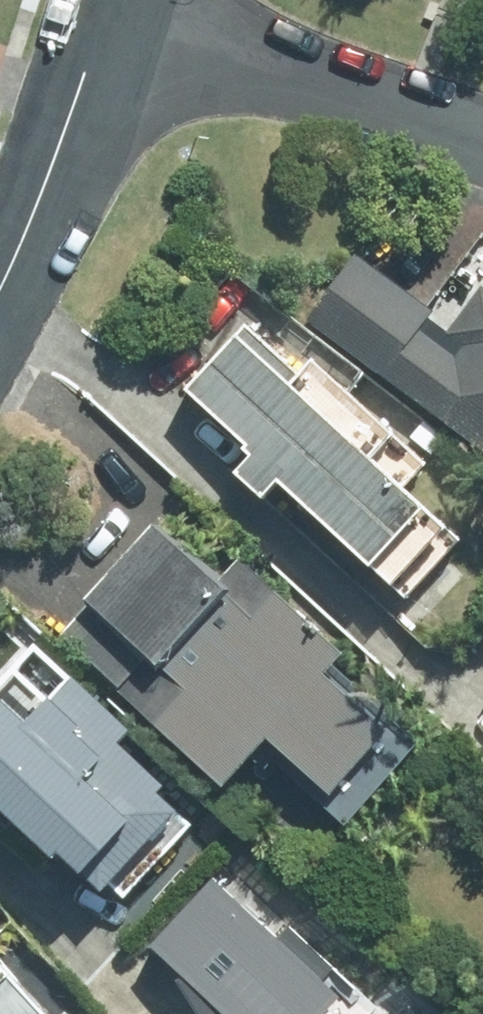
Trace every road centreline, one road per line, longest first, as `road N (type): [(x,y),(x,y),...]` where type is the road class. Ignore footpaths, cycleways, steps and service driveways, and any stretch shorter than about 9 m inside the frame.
road 1 (residential): [(482,140),(106,11)]
road 2 (residential): [(0,275),(106,11)]

